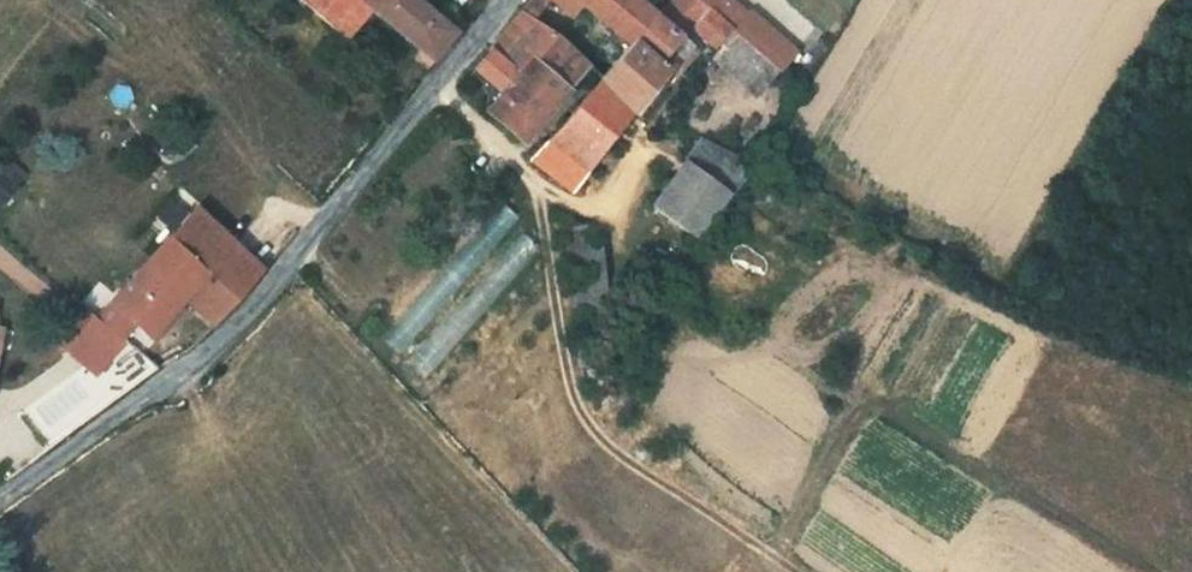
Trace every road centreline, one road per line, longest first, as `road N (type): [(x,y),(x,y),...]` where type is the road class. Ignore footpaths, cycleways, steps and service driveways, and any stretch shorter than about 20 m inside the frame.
road 1 (unclassified): [(0,500),(191,368),(305,247),(506,0)]
road 2 (track): [(538,188),(561,353),(595,430),(797,571)]

